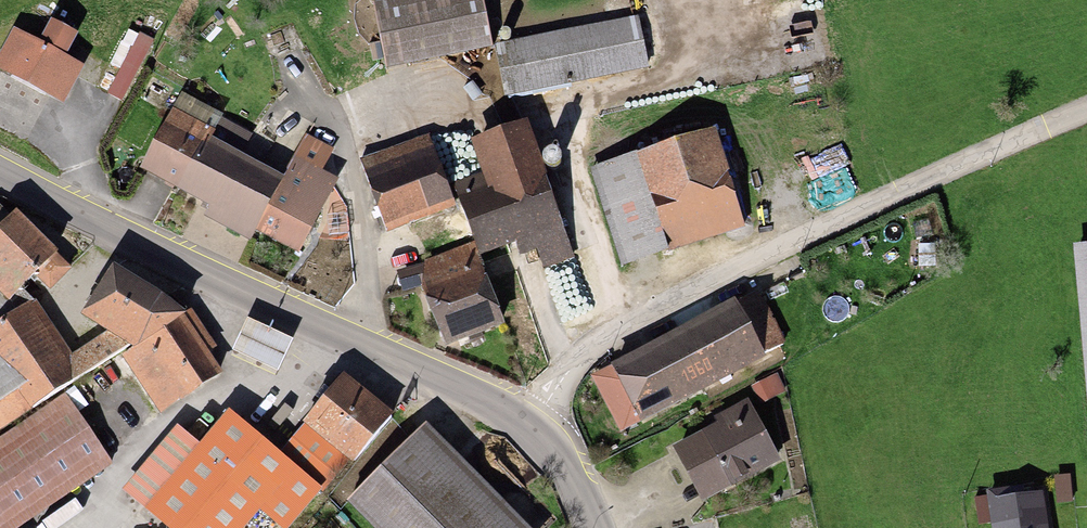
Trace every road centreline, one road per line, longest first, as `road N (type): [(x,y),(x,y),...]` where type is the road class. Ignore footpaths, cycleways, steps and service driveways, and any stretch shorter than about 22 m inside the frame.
road 1 (residential): [(535,436),(553,393),(627,321),(1086,112)]
road 2 (secondary): [(535,436),(0,166)]

